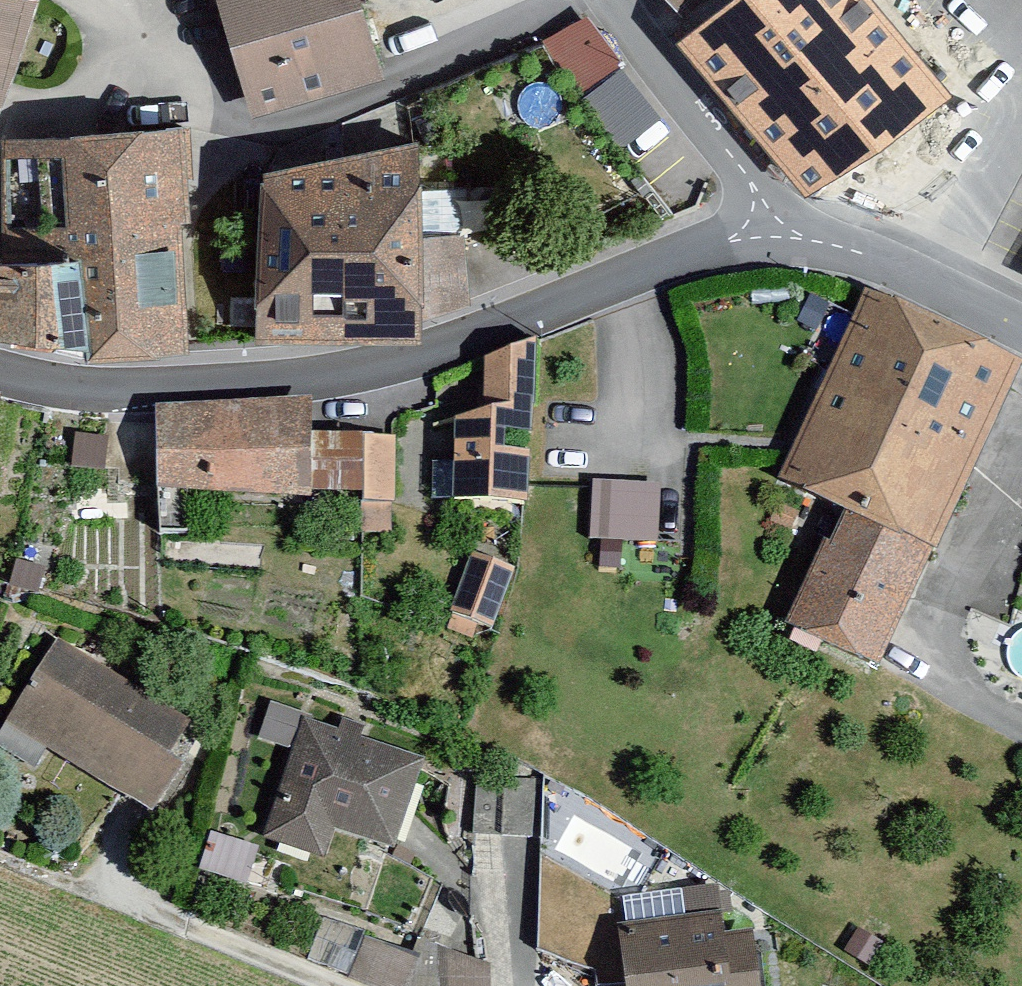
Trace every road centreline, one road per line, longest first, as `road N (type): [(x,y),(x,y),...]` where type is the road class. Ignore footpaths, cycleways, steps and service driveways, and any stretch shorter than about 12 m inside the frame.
road 1 (tertiary): [(0,369),(260,378),(451,346),(672,268),(792,238)]
road 2 (residential): [(0,857),(348,985)]
road 3 (residential): [(792,238),(603,0)]
road 4 (tertiary): [(792,238),(902,269),(1021,329)]

